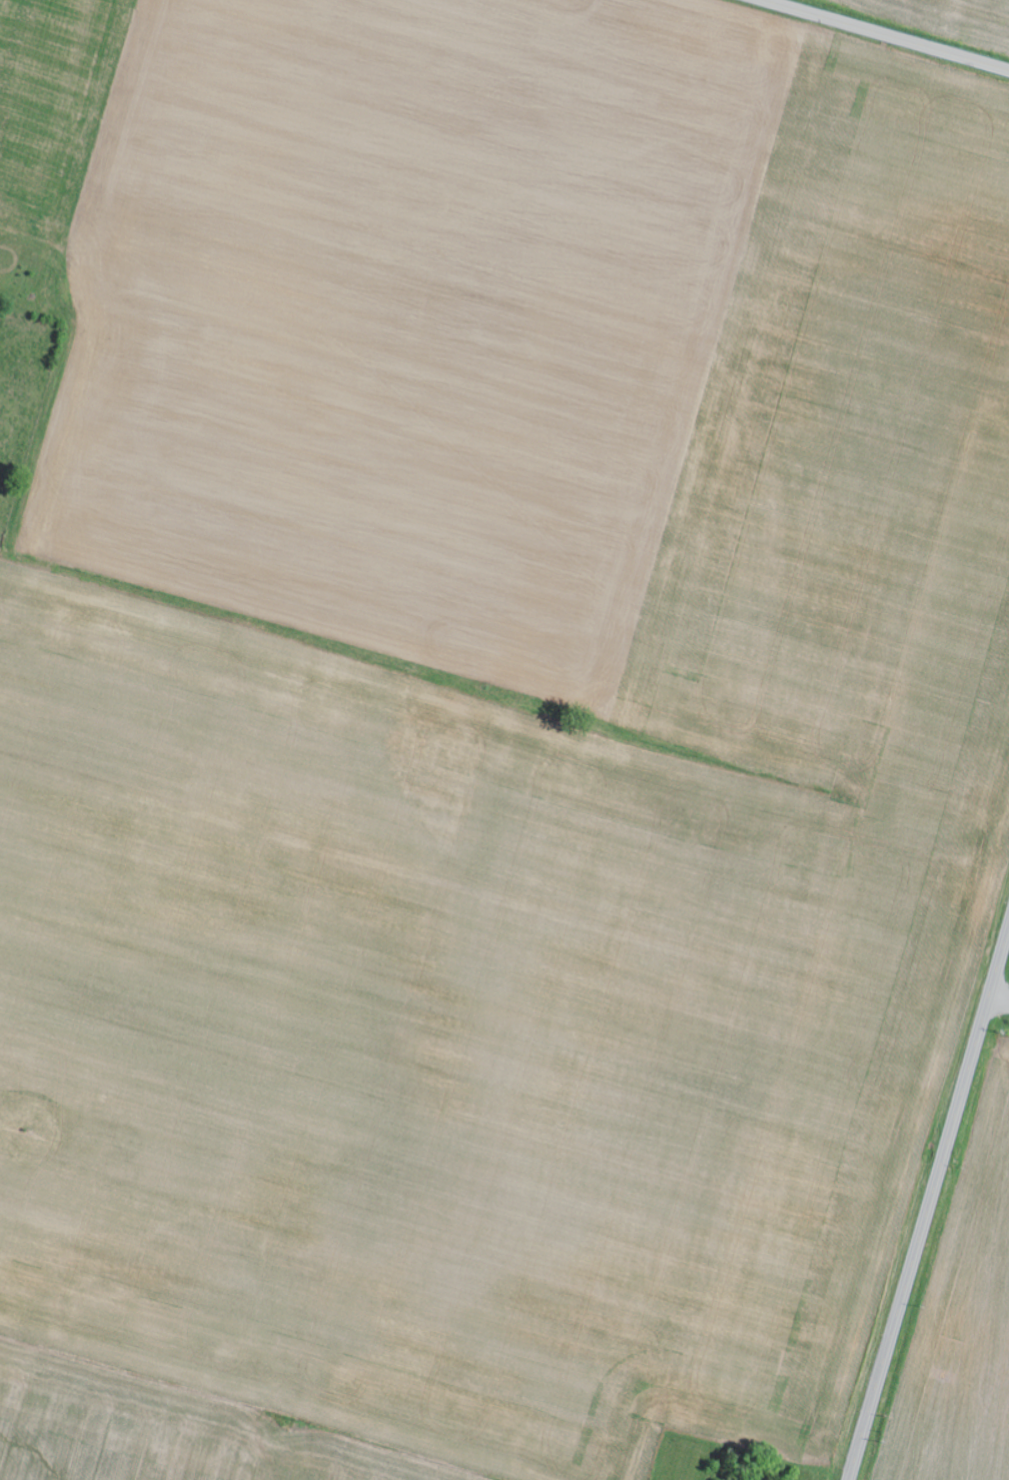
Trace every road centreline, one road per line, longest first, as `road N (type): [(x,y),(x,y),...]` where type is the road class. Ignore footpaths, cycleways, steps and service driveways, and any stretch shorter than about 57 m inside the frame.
road 1 (secondary): [(1008,927),(849,1479)]
road 2 (secondary): [(1008,72),(758,0)]

